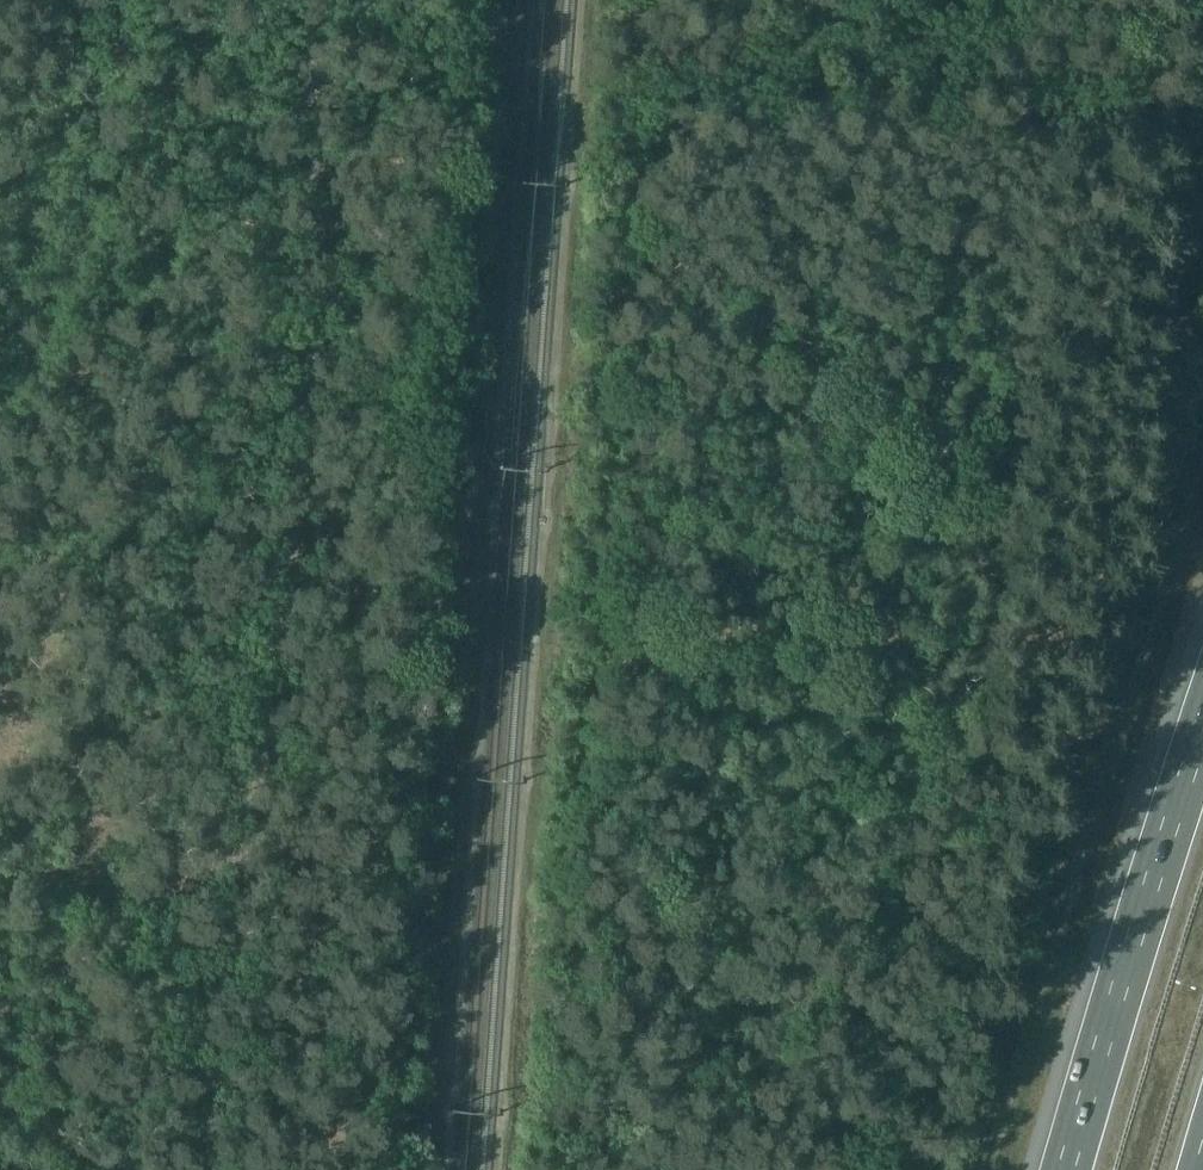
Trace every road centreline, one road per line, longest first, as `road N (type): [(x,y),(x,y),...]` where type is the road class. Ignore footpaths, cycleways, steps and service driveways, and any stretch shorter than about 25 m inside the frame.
road 1 (track): [(217,1169),(205,1098),(312,356),(307,0)]
road 2 (motorway): [(1202,725),(1067,1169)]

